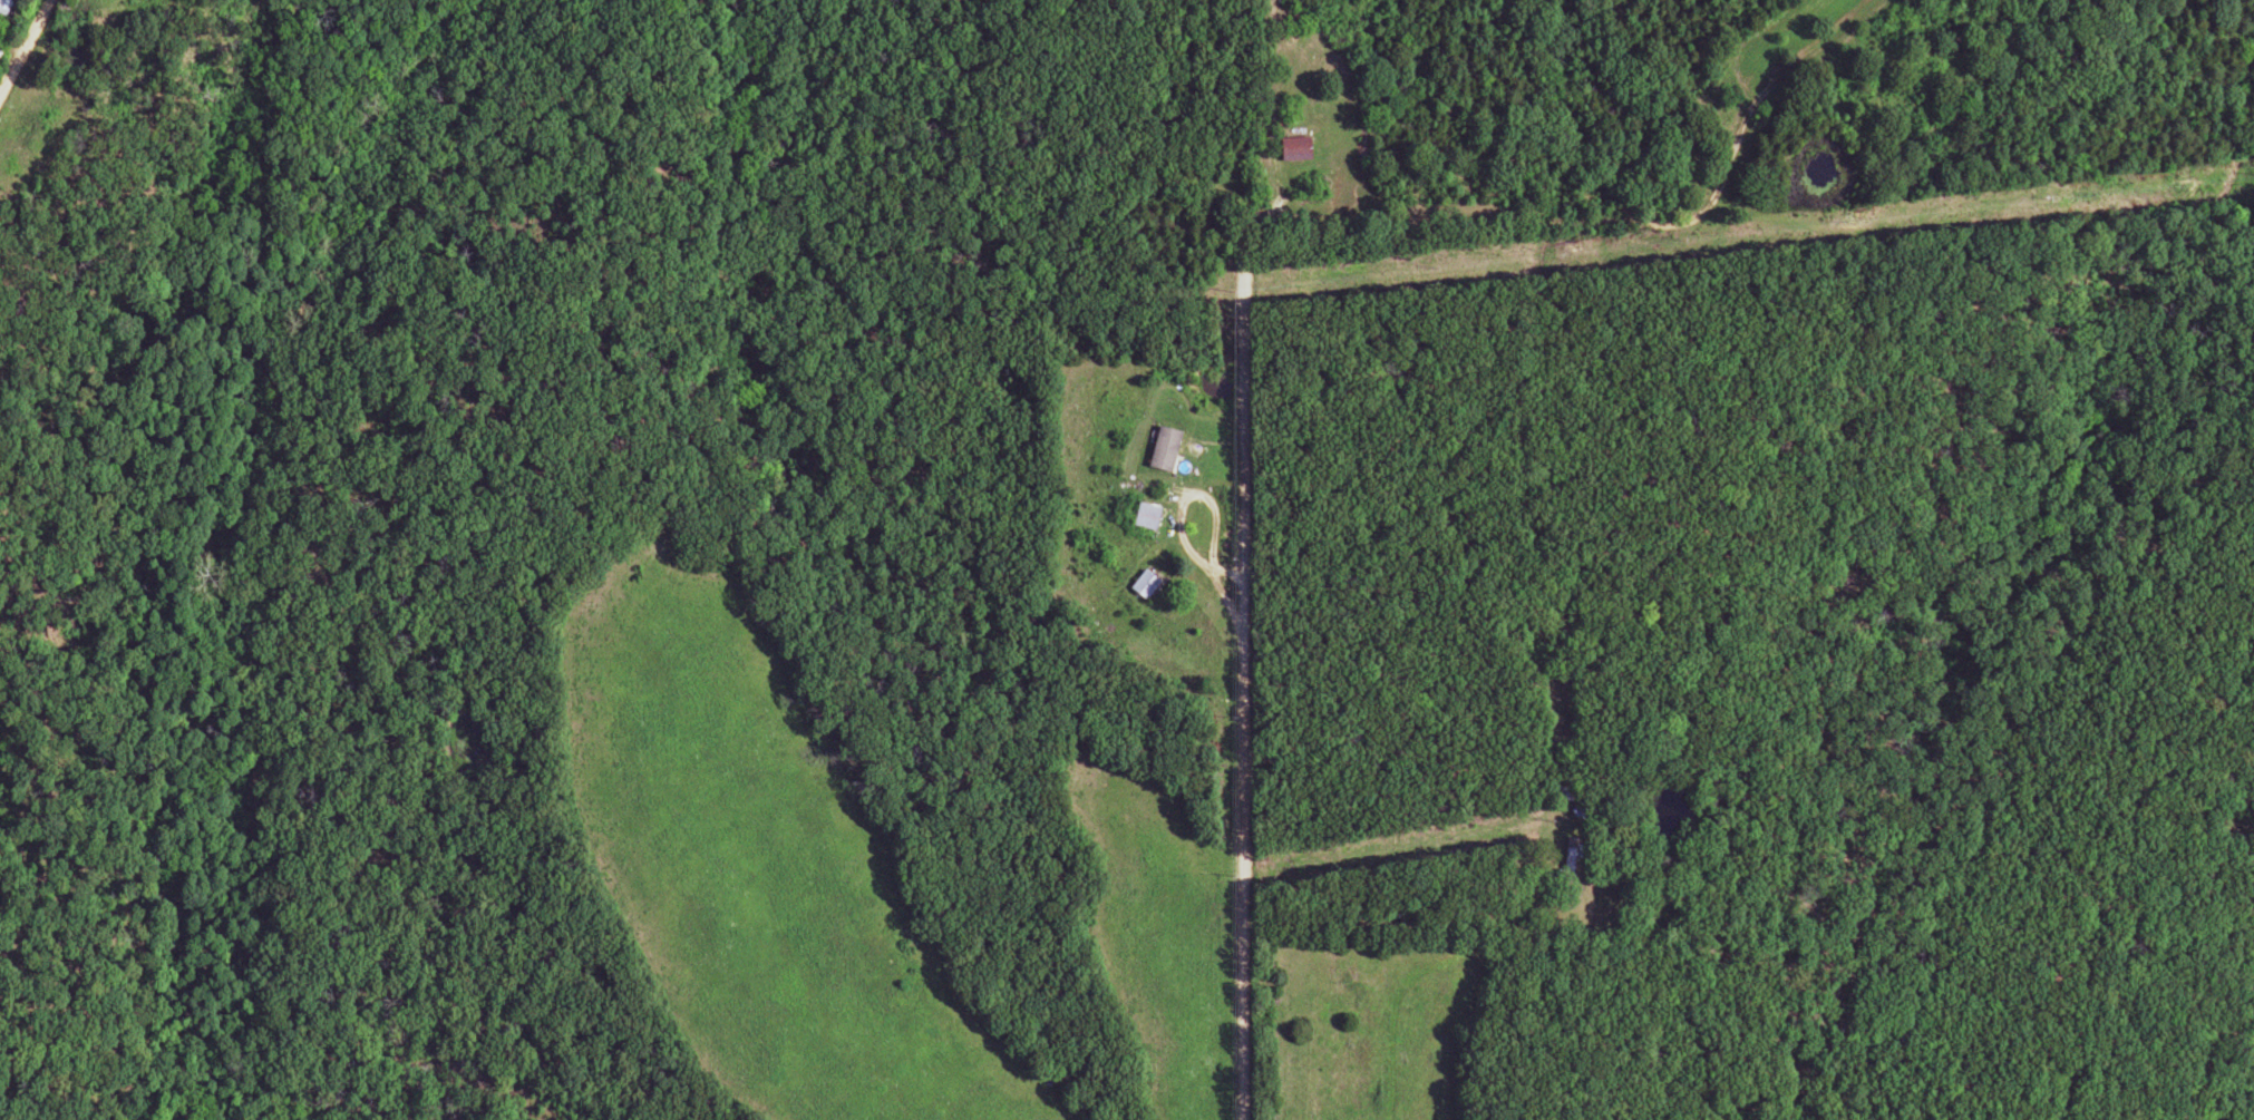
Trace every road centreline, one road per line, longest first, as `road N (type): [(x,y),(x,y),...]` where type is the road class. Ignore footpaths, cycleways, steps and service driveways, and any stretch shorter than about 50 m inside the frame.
road 1 (residential): [(1240,1119),(1243,311)]

